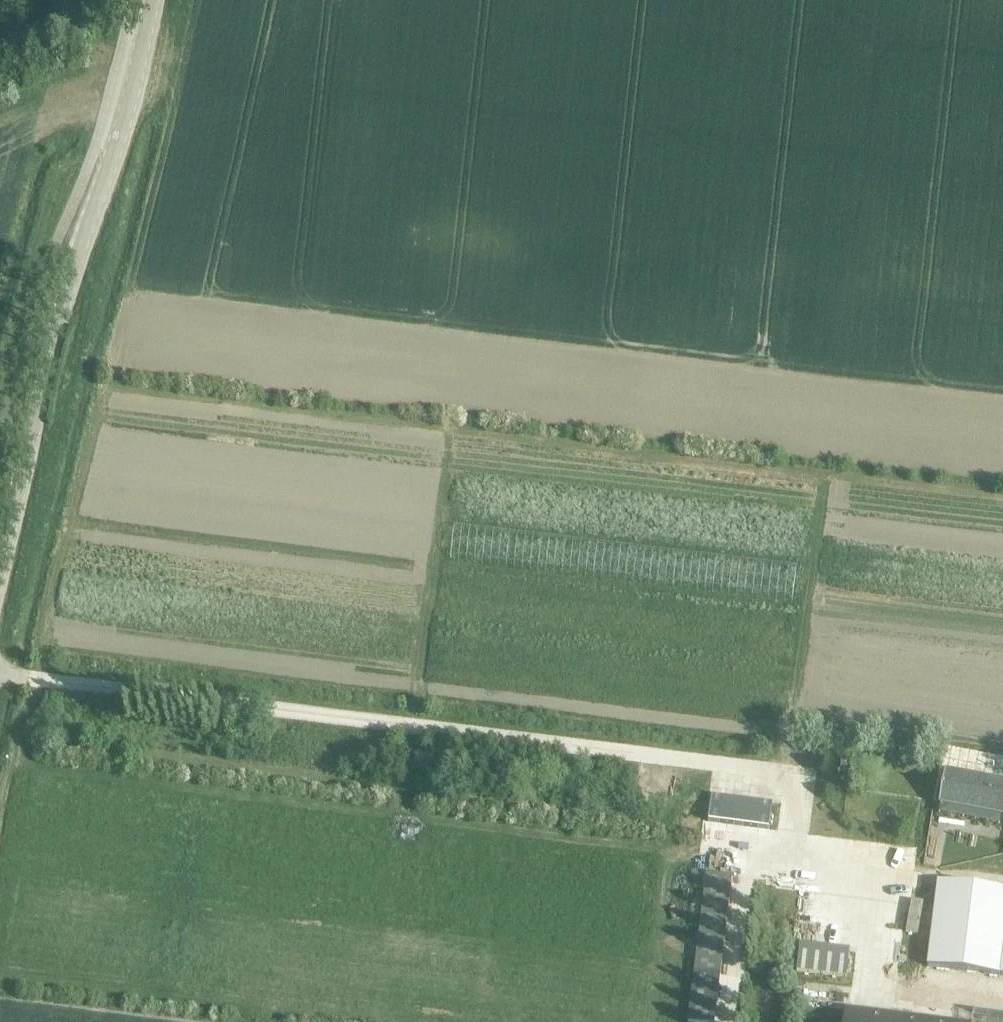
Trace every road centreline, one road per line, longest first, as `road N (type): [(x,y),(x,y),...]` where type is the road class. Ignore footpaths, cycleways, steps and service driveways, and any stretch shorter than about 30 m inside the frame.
road 1 (unclassified): [(0,566),(75,264),(153,0)]

